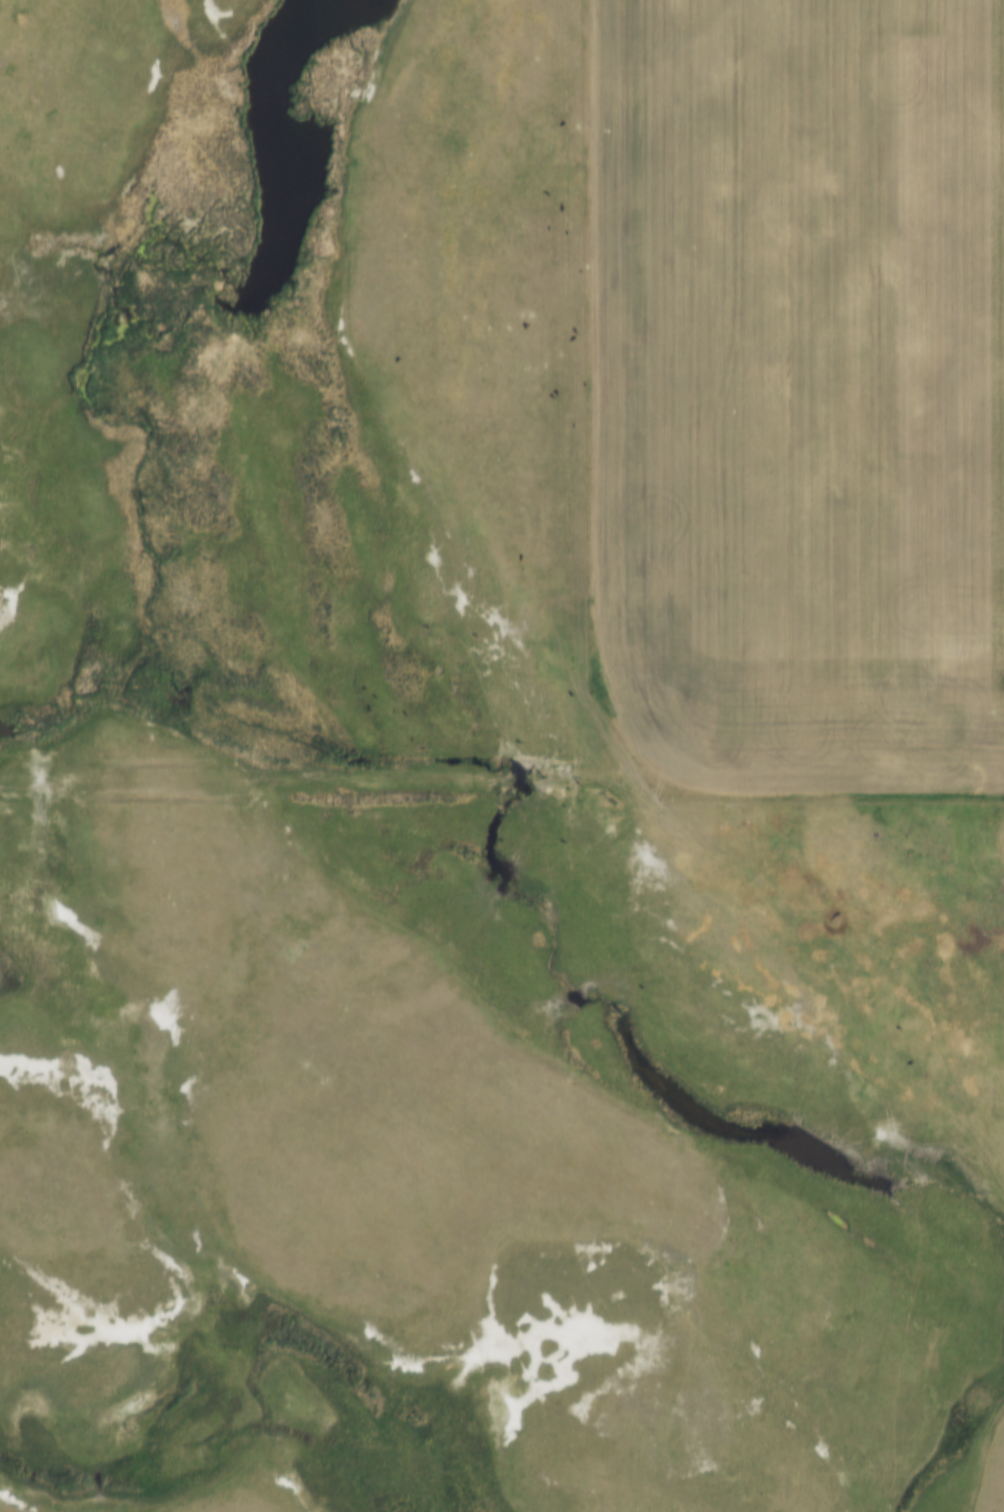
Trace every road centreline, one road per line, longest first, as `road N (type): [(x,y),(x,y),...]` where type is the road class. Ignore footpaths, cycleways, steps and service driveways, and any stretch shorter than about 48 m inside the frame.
road 1 (track): [(875,977),(664,824),(598,735),(576,688),(567,0)]
road 2 (track): [(0,782),(631,780)]

